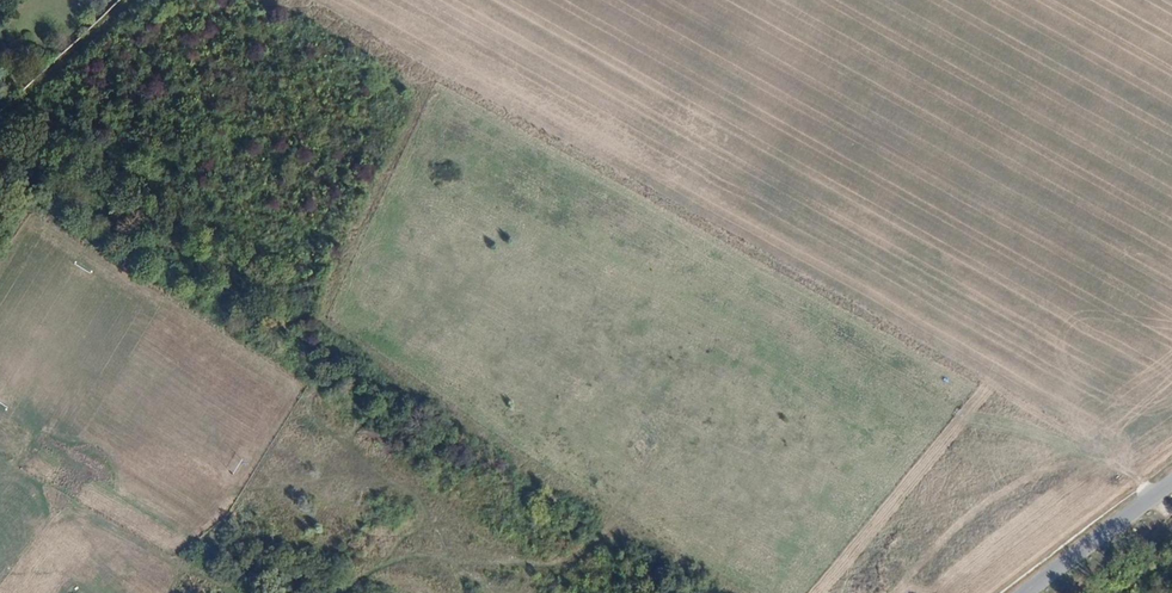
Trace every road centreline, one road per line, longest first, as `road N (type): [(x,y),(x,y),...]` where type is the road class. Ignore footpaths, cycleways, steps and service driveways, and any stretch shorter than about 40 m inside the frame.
road 1 (unclassified): [(1030,592),(1171,485)]

